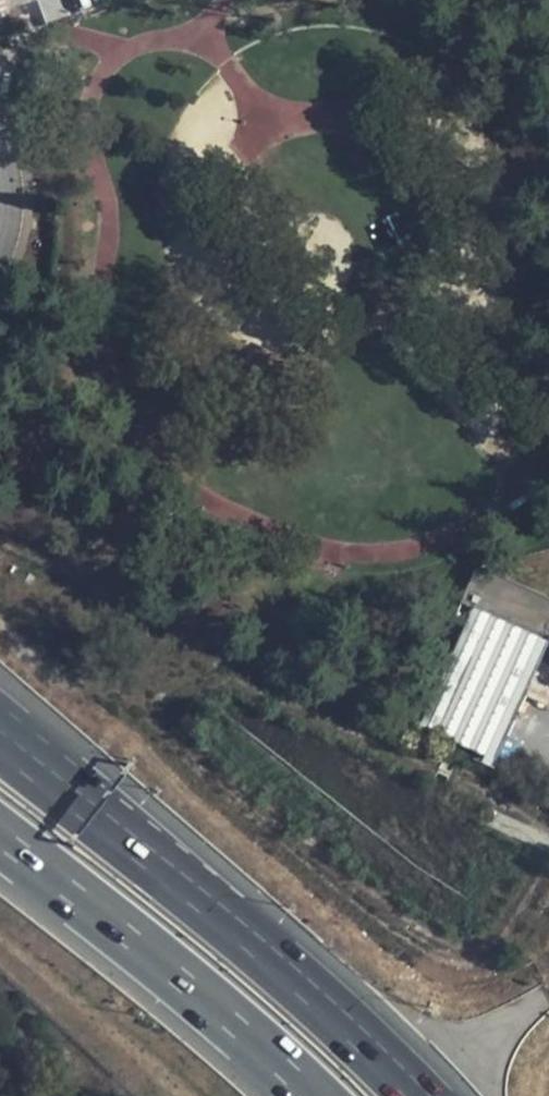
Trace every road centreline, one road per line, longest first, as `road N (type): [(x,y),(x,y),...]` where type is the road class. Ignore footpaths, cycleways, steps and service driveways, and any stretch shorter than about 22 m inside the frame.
road 1 (motorway): [(418,1095),(244,935),(0,741)]
road 2 (motorway): [(0,836),(313,1095)]

